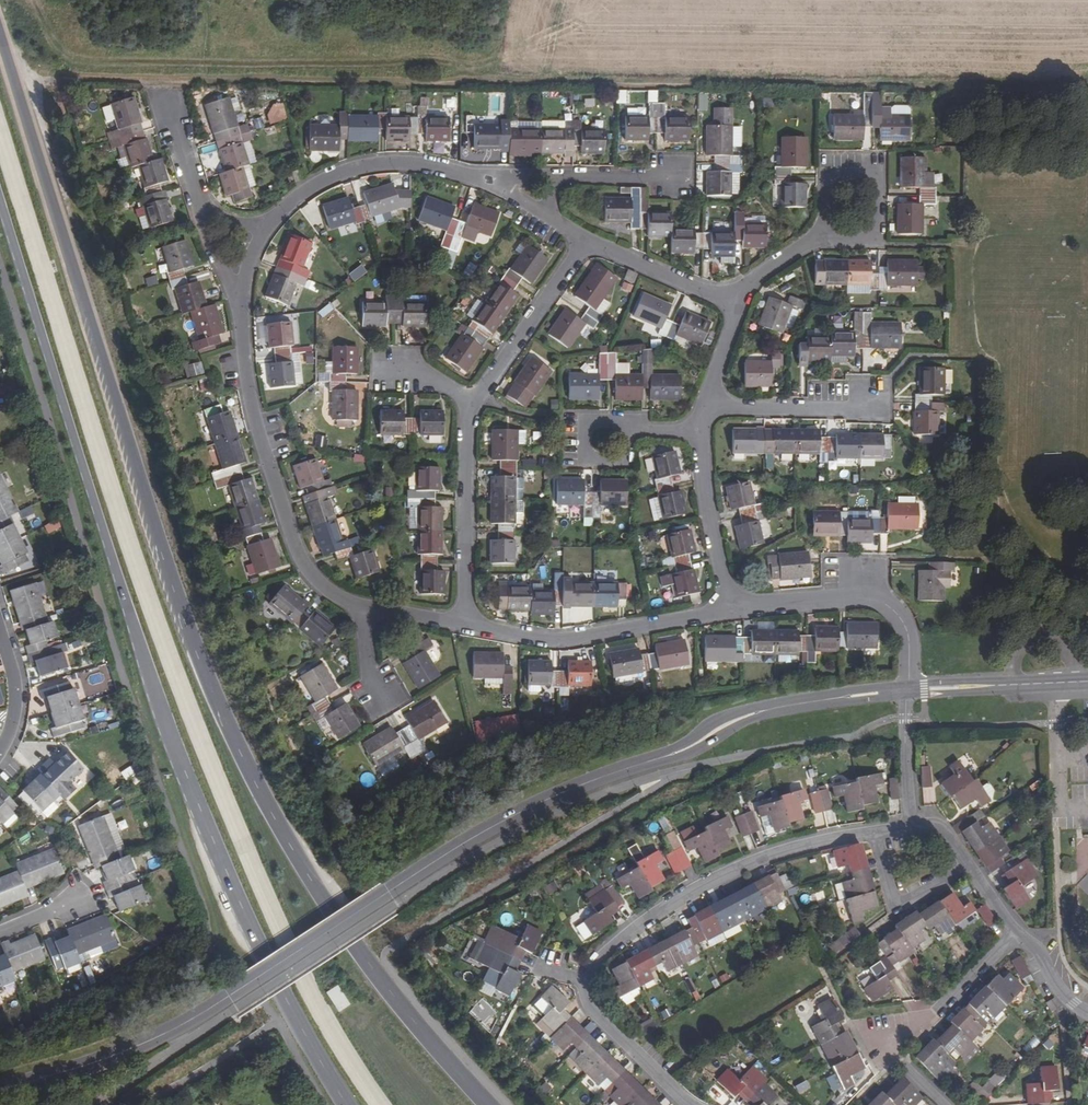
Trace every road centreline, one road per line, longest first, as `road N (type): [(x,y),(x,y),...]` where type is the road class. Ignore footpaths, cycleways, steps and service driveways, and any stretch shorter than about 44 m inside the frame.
road 1 (primary): [(489,1104),(374,969),(312,882),(237,744),(180,603),(0,35)]
road 2 (unclassified): [(0,1090),(164,1034),(530,808),(688,748),(751,714),(908,690)]
road 3 (primary): [(0,200),(185,771),(255,934),(348,1104)]
road 4 (residential): [(369,610),(326,590),(289,537),(259,440),(242,305)]
road 5 (residential): [(583,980),(656,912),(736,871),(874,832)]
road 6 (residential): [(731,607),(546,641),(464,625)]
road 7 (residential): [(1019,932),(939,1011),(891,1040),(894,1062),(942,1104)]
road 8 (residential): [(908,690),(906,628),(873,595),(731,607)]
road 9 (residential): [(263,233),(311,190),(362,167),(411,165),(474,180)]
road 10 (residential): [(469,403),(464,625)]
road 11 (residential): [(588,243),(469,403)]
road 12 (residential): [(699,430),(731,607)]
road 13 (unclassified): [(908,690),(1087,681)]
road 14 (residential): [(693,1104),(596,1014),(583,980)]
road 15 (residential): [(872,401),(848,409),(707,404)]
road 16 (residential): [(874,832),(890,899),(899,908),(969,866)]
road 17 (residential): [(588,243),(738,304)]
road 18 (residential): [(853,214),(738,304)]
road 19 (residential): [(165,87),(202,219)]
road 20 (residential): [(910,826),(908,690)]
road 21 (residential): [(0,641),(15,712),(0,756)]

